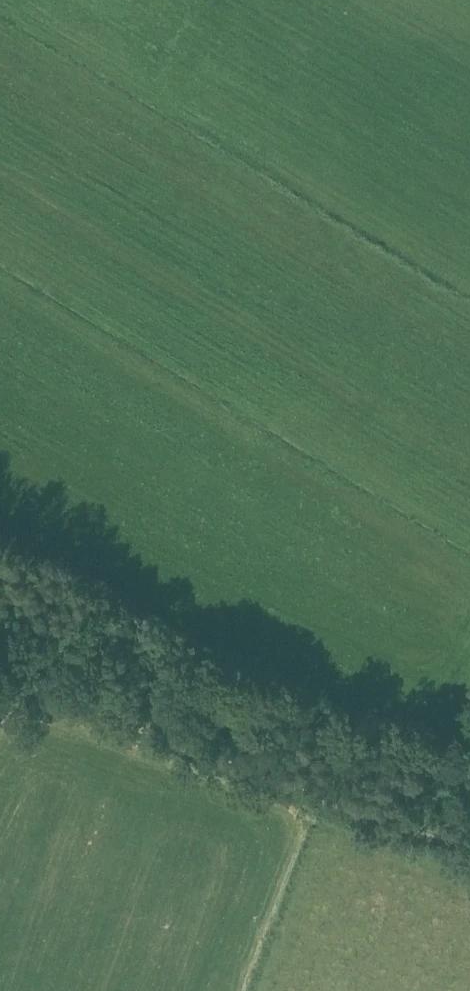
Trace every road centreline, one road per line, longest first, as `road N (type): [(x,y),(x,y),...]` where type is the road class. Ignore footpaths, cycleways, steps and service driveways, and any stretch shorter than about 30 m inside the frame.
road 1 (track): [(469,842),(293,786),(50,687),(0,696)]

